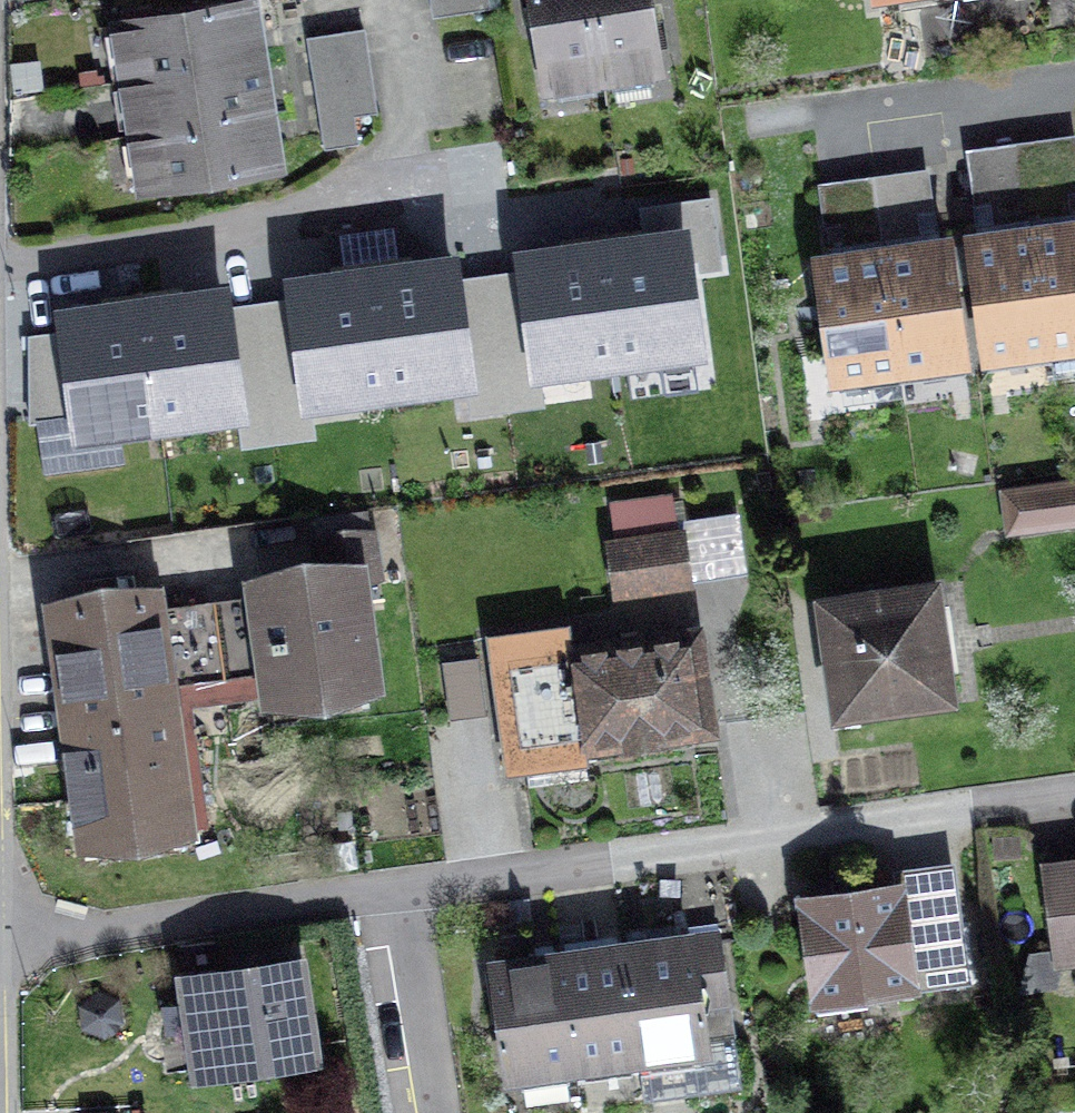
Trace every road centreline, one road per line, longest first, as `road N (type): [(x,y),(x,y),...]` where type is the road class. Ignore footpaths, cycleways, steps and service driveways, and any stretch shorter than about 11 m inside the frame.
road 1 (residential): [(0,937),(1074,791)]

